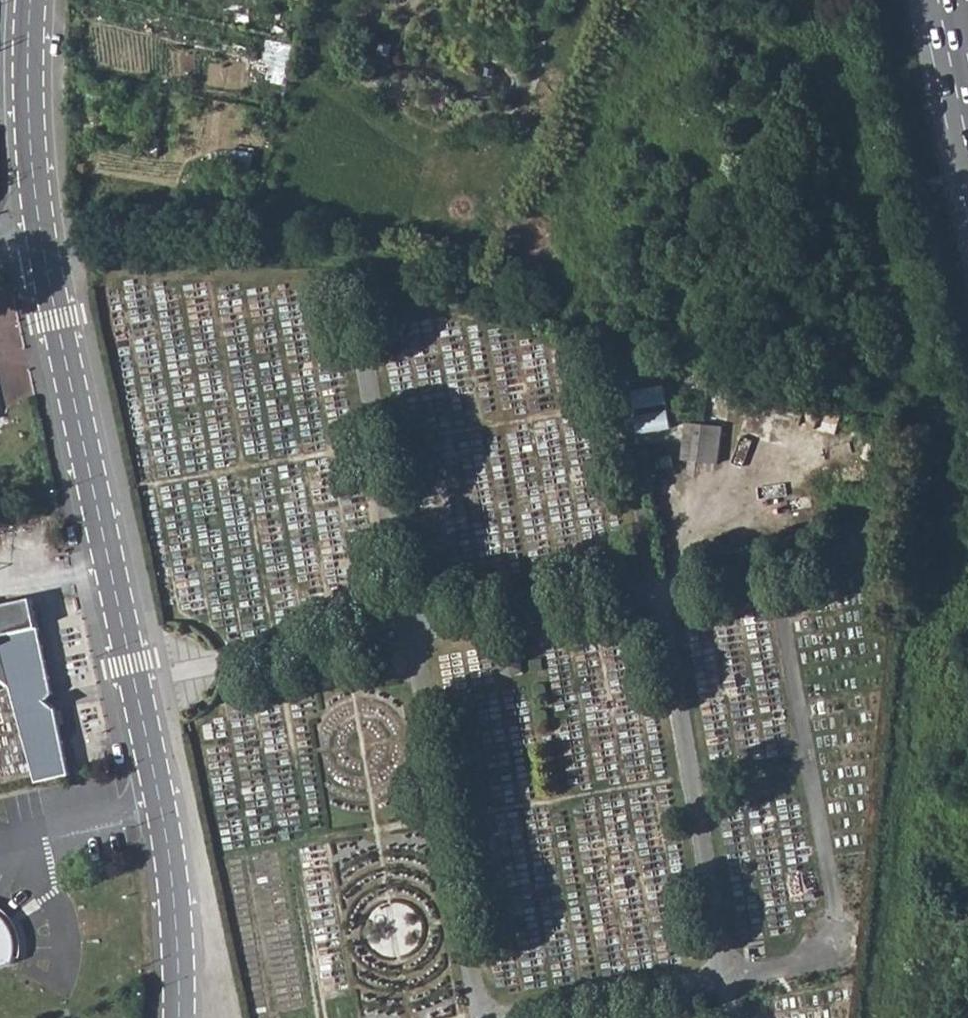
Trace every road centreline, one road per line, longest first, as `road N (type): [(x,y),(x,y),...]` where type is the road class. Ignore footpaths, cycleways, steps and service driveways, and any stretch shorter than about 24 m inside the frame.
road 1 (tertiary): [(40,243),(168,858),(178,1017)]
road 2 (tertiary): [(28,0),(40,243)]

